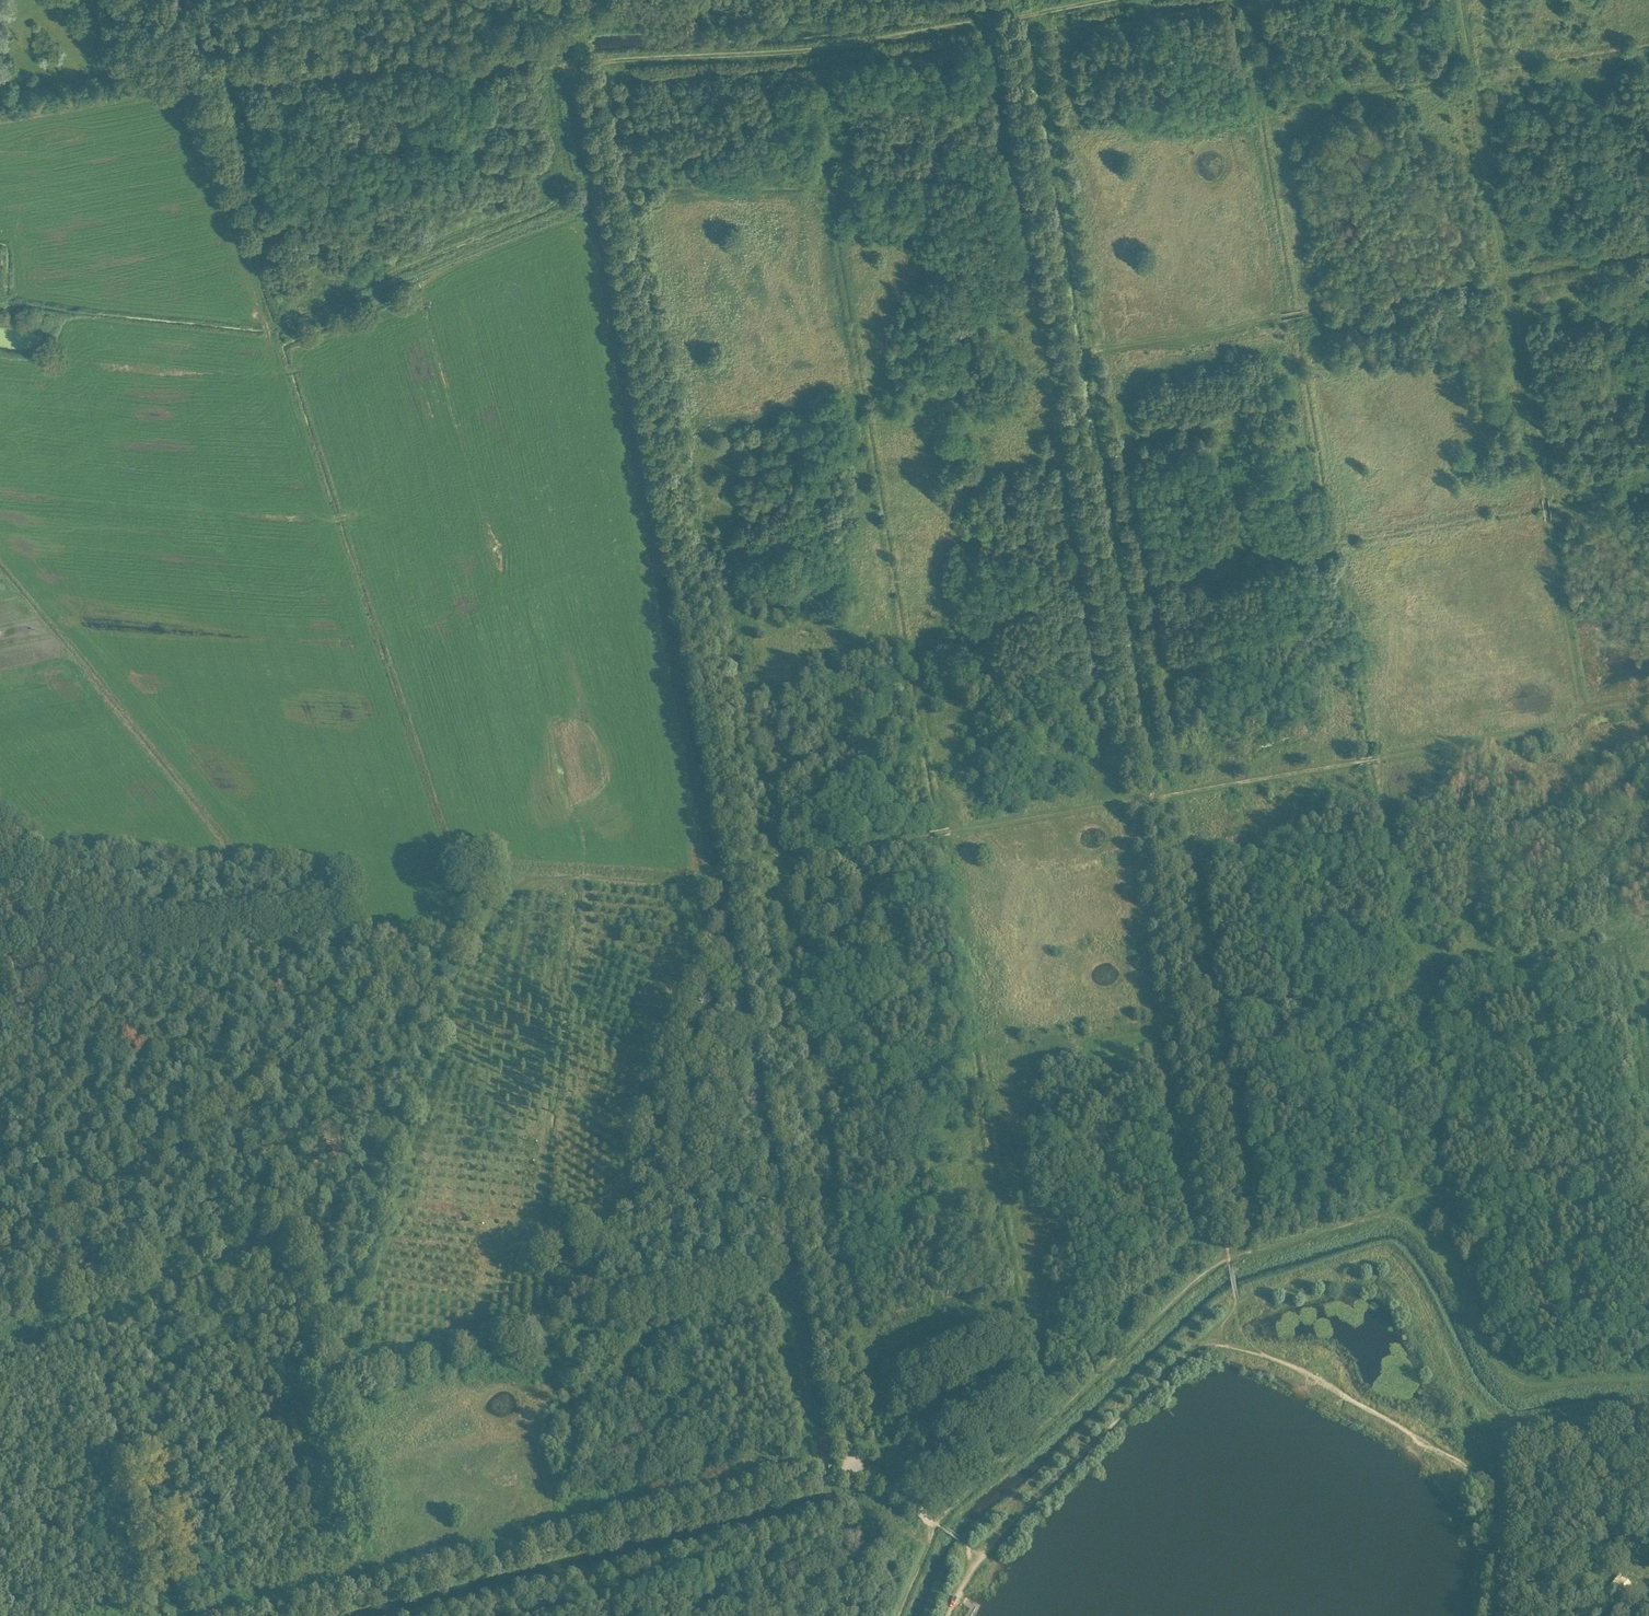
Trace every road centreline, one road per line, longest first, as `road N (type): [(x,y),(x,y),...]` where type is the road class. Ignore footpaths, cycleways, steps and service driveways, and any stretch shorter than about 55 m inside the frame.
road 1 (track): [(736,870),(584,59)]
road 2 (track): [(1172,794),(1043,11)]
road 3 (unclassified): [(283,1615),(855,1474),(938,1523)]
road 4 (track): [(855,1474),(736,870)]
road 5 (track): [(1229,1259),(1203,1271),(938,1523),(896,1615)]
road 6 (track): [(1147,798),(1229,1259)]

